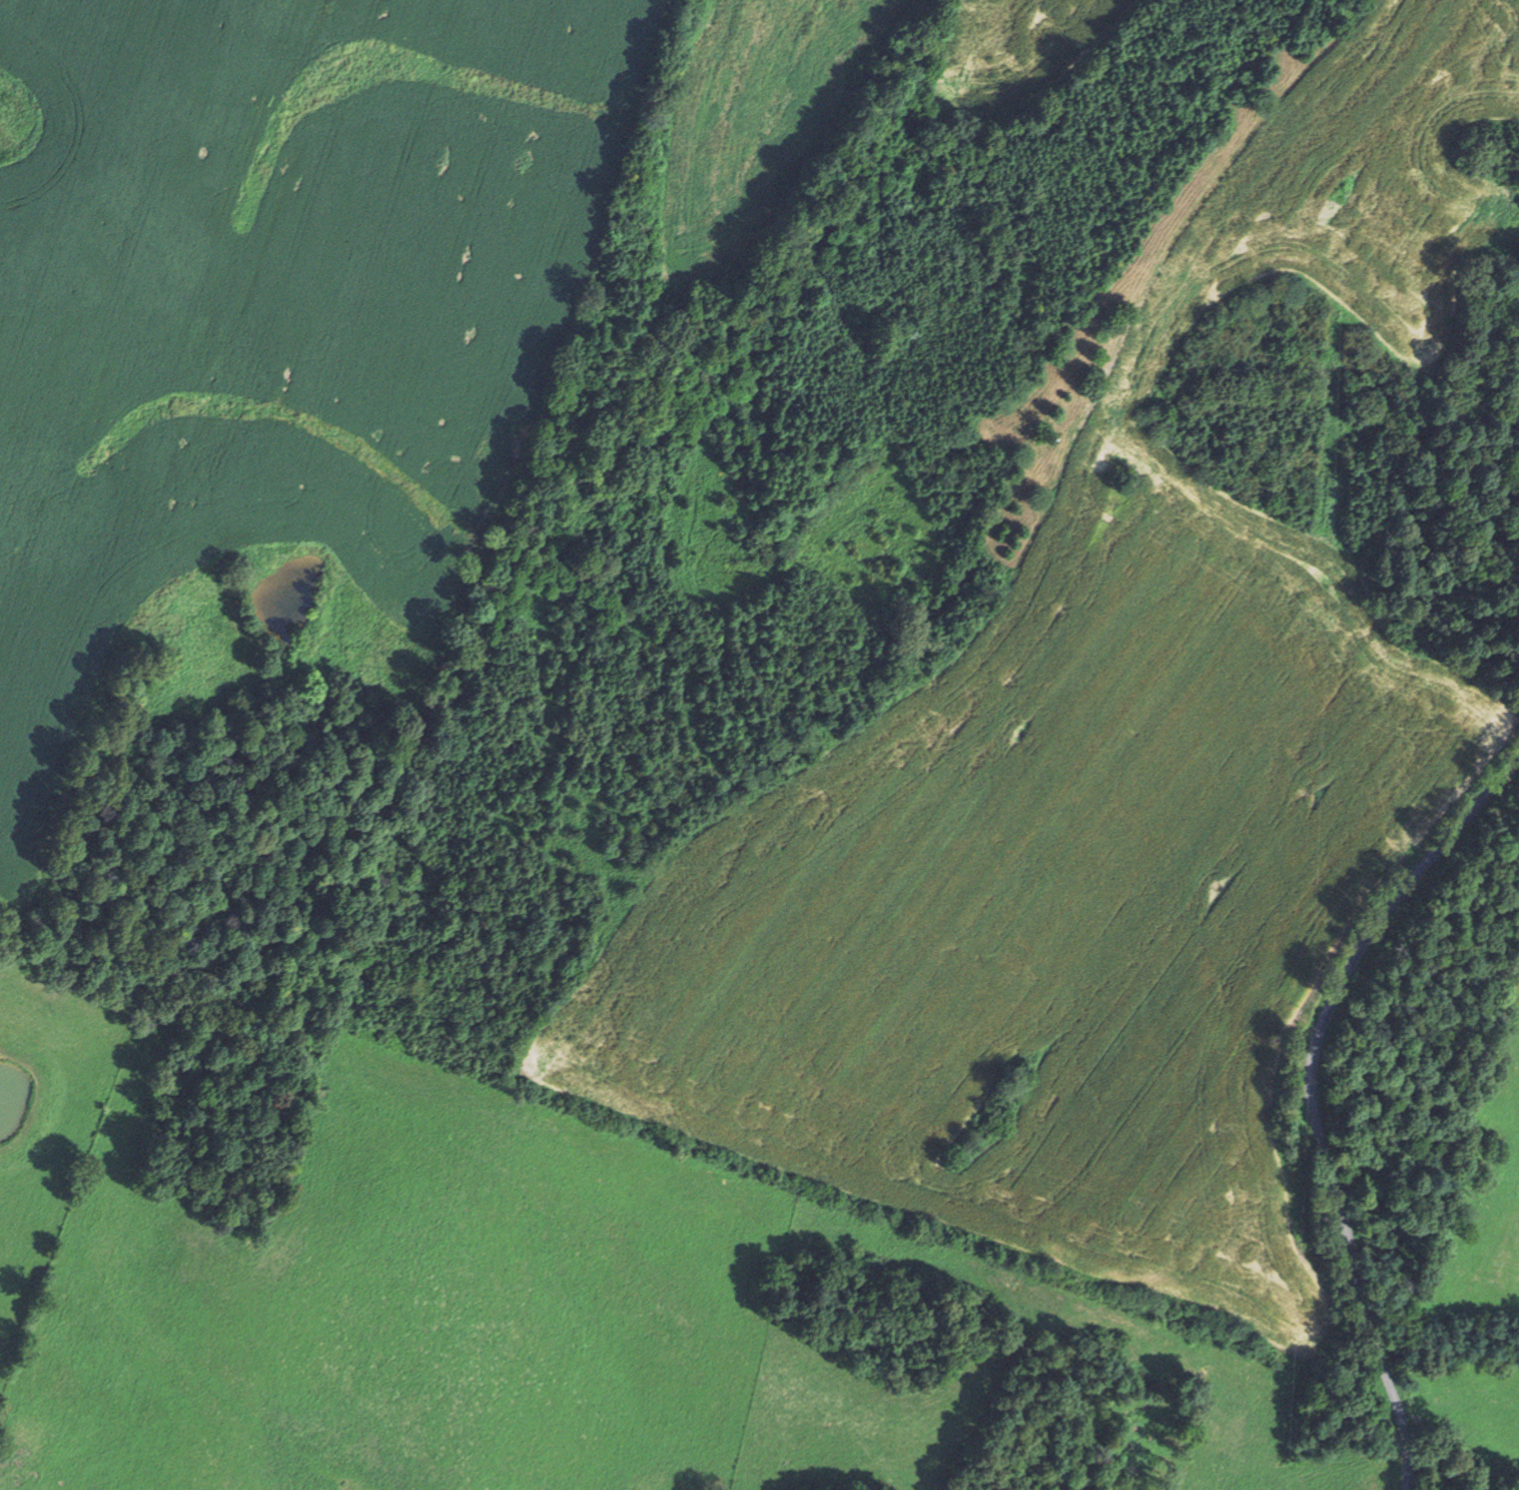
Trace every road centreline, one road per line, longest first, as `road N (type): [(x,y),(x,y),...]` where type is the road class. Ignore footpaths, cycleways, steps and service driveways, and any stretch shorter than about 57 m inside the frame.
road 1 (residential): [(1518,754),(1366,938),(1312,1063),(1310,1094),(1406,1437),(1409,1489)]

